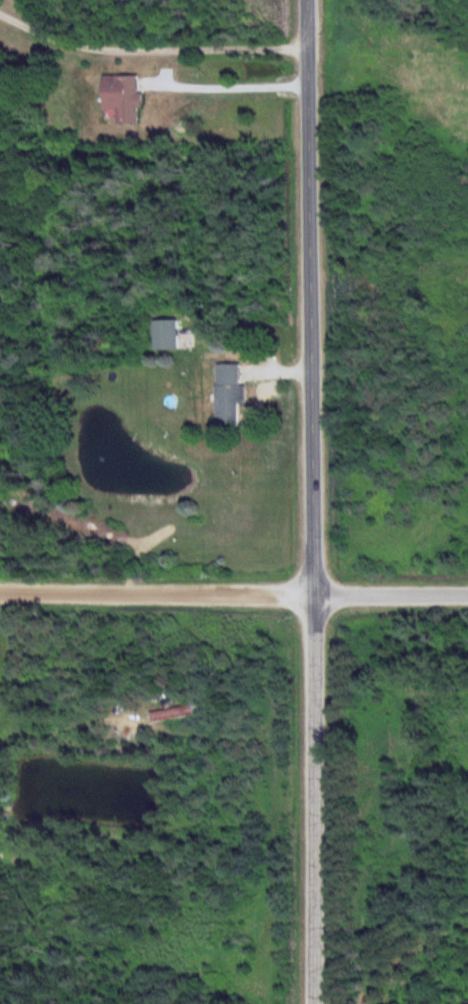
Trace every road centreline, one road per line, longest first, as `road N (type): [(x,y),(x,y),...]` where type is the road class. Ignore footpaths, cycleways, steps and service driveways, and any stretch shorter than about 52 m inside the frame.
road 1 (residential): [(311,1003),(303,585),(307,0)]
road 2 (residential): [(0,596),(467,586)]
road 3 (residential): [(308,49),(155,47),(72,27),(46,0)]

